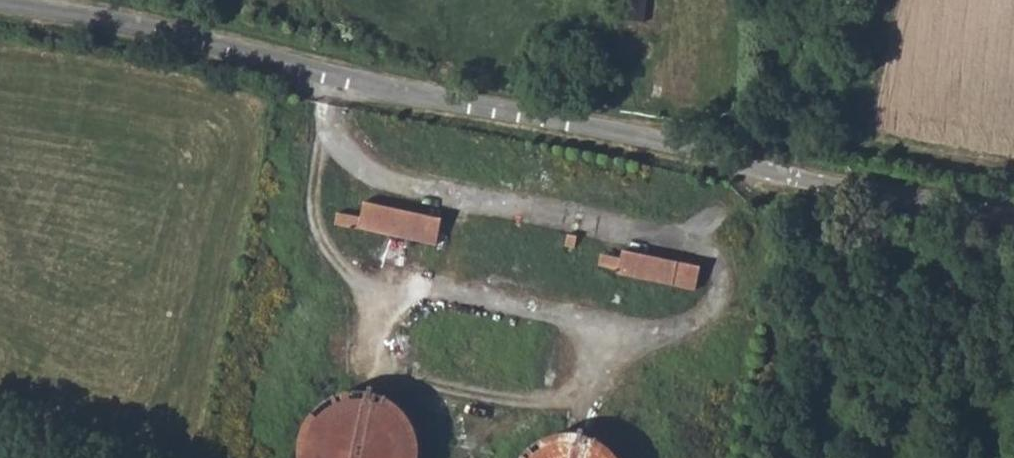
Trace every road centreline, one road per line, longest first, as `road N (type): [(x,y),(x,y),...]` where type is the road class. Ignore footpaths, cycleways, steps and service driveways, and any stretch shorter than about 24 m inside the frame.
road 1 (unclassified): [(1013,224),(332,77),(125,23),(0,3)]
road 2 (track): [(670,243),(713,257),(716,283),(697,326),(654,344),(339,275),(311,223),(314,168),(321,151),(341,145)]
road 3 (track): [(332,77),(341,145),(383,186),(670,243),(715,223),(758,172)]

